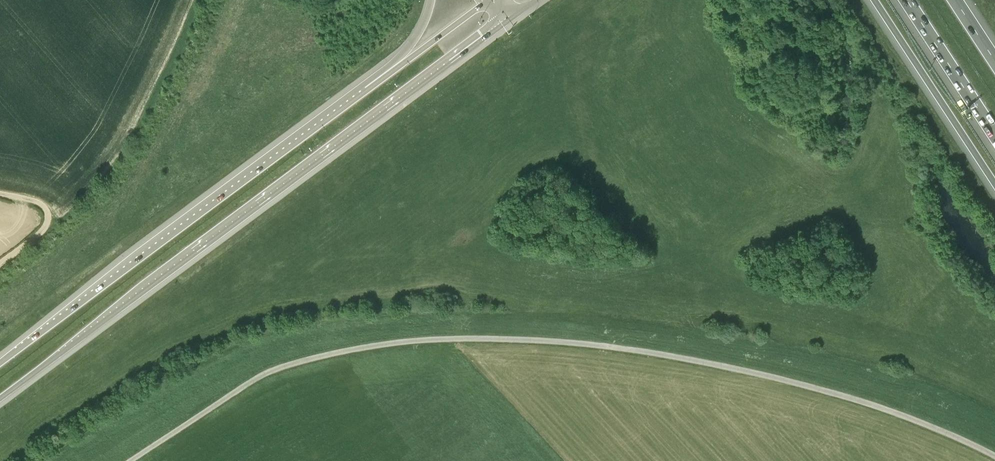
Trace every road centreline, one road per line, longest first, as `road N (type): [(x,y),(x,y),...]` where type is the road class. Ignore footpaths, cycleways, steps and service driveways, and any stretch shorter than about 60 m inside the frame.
road 1 (unclassified): [(130,460),(264,374),(298,362),(421,339),(499,338),(582,342),(738,369),(888,410),(994,456)]
road 2 (trunk): [(167,275),(510,20)]
road 3 (primary): [(300,140),(0,362)]
road 4 (motorway): [(874,0),(994,185)]
road 5 (primary): [(0,399),(167,275)]
road 6 (motorway): [(906,0),(994,136)]
road 7 (track): [(0,194),(41,205),(48,218),(0,262)]

